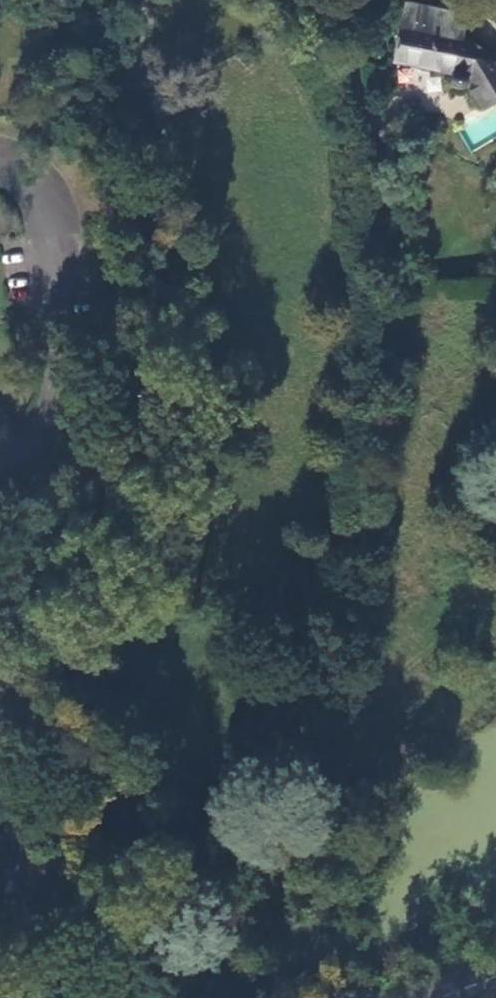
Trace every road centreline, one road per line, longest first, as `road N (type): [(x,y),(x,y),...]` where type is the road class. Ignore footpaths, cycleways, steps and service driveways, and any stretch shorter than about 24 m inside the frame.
road 1 (track): [(375,103),(397,204),(373,537),(284,688),(107,908),(0,985)]

